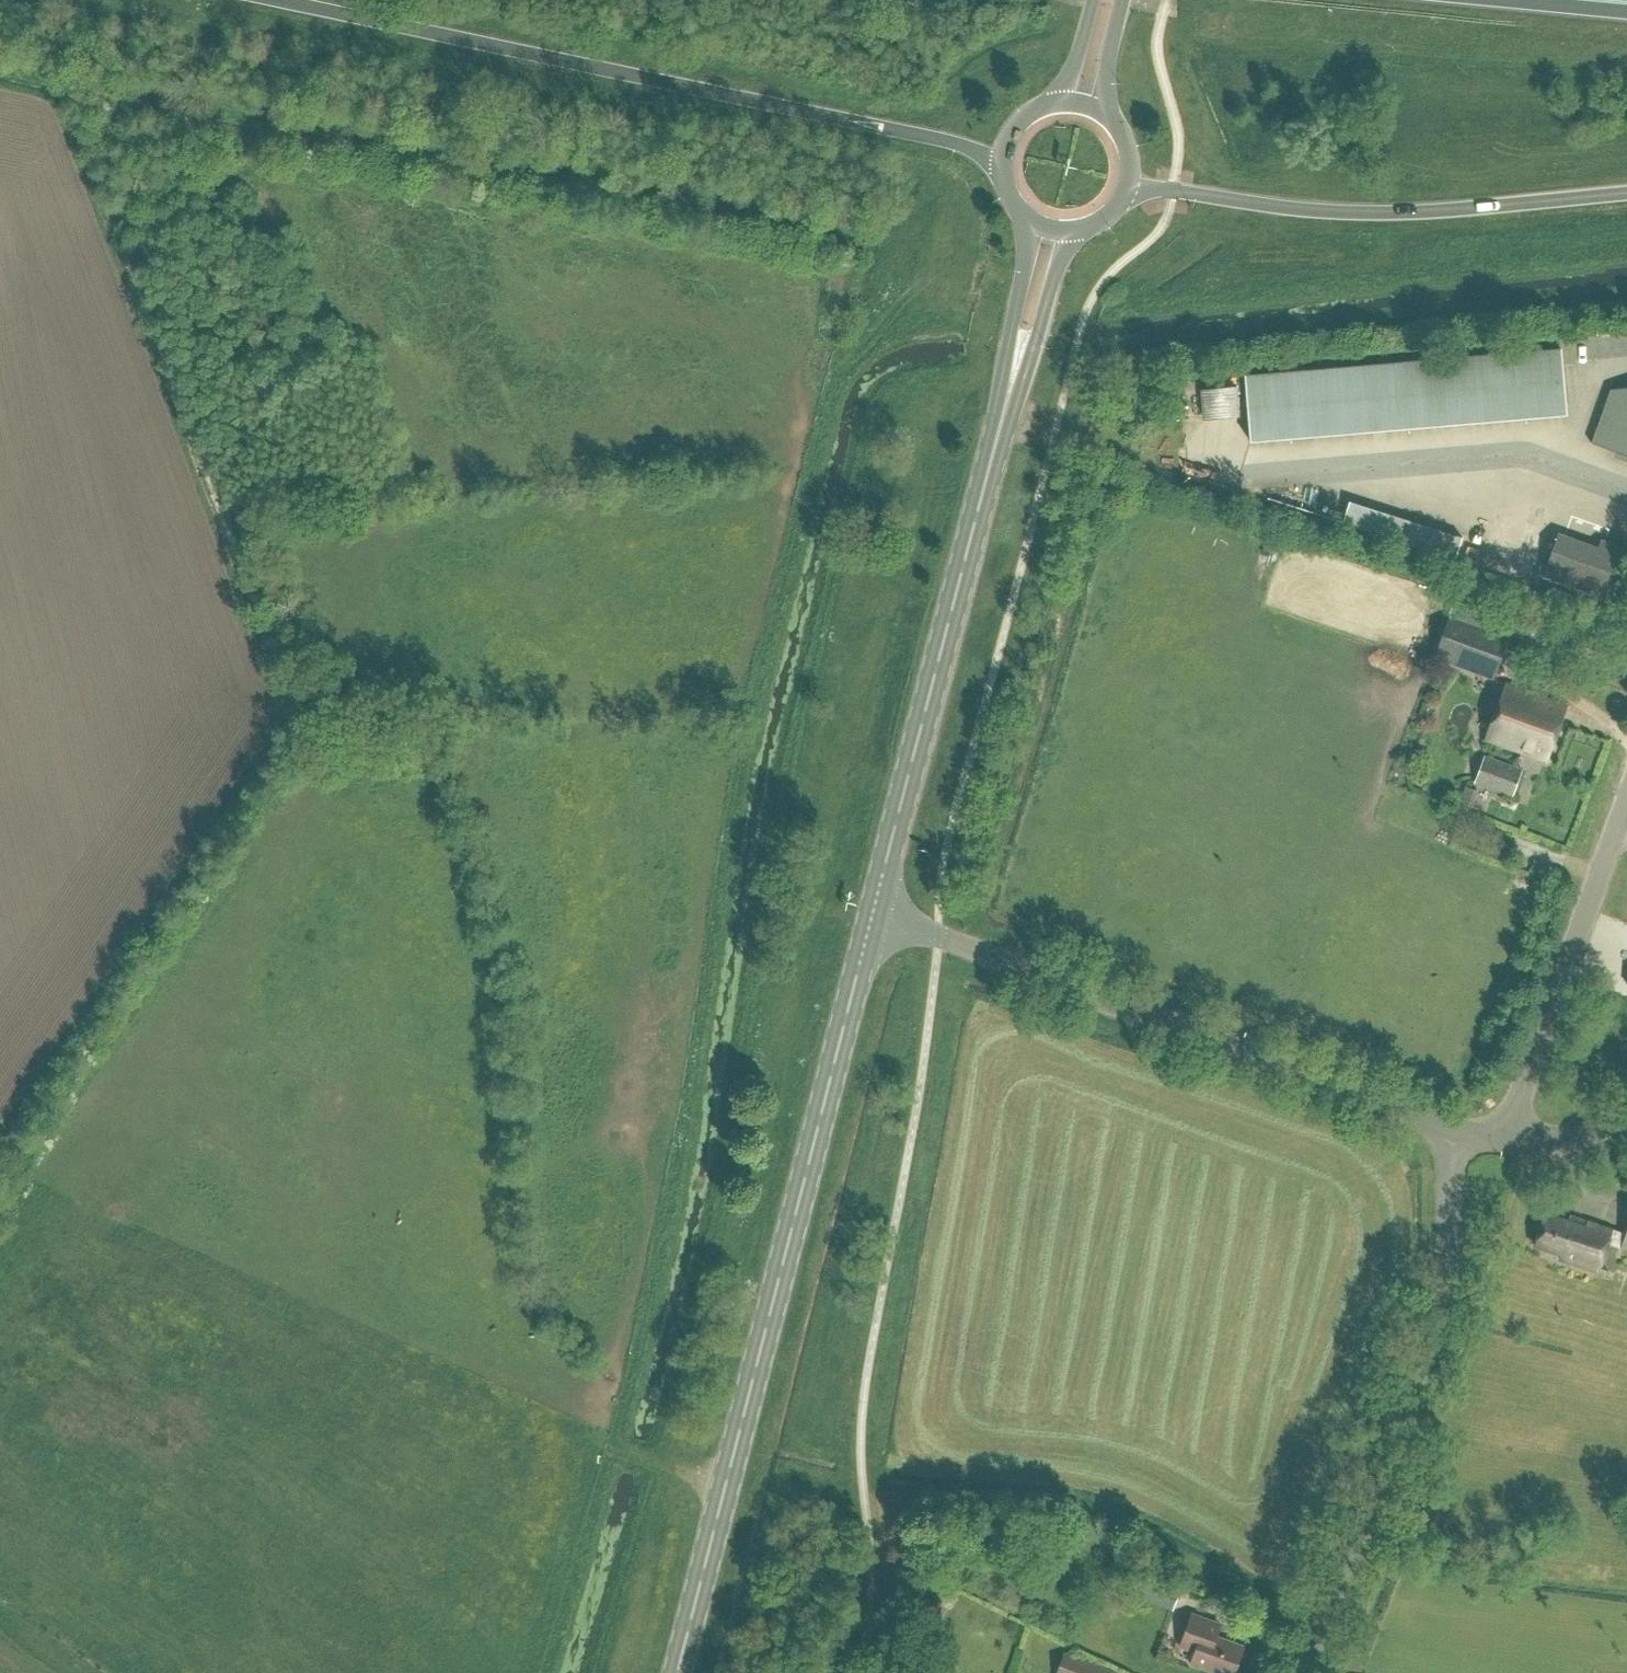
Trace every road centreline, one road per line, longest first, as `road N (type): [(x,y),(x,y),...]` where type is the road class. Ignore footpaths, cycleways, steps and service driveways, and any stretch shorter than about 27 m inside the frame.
road 1 (secondary): [(679,1672),(873,914)]
road 2 (trunk): [(277,0),(938,139),(1003,168)]
road 3 (unclassified): [(1451,1127),(873,914)]
road 4 (unclassified): [(1302,1672),(1441,1301),(1451,1127)]
road 5 (secondary): [(873,914),(1008,397)]
road 6 (trunk): [(1129,188),(1332,213),(1626,192)]
road 7 (unclassified): [(1509,1136),(1626,799)]
road 8 (secondary): [(1008,397),(1031,363),(1071,233)]
road 9 (secondary): [(1036,225),(1015,313),(1008,397)]
road 10 (unclassified): [(1626,1116),(1570,1138),(1509,1136)]

